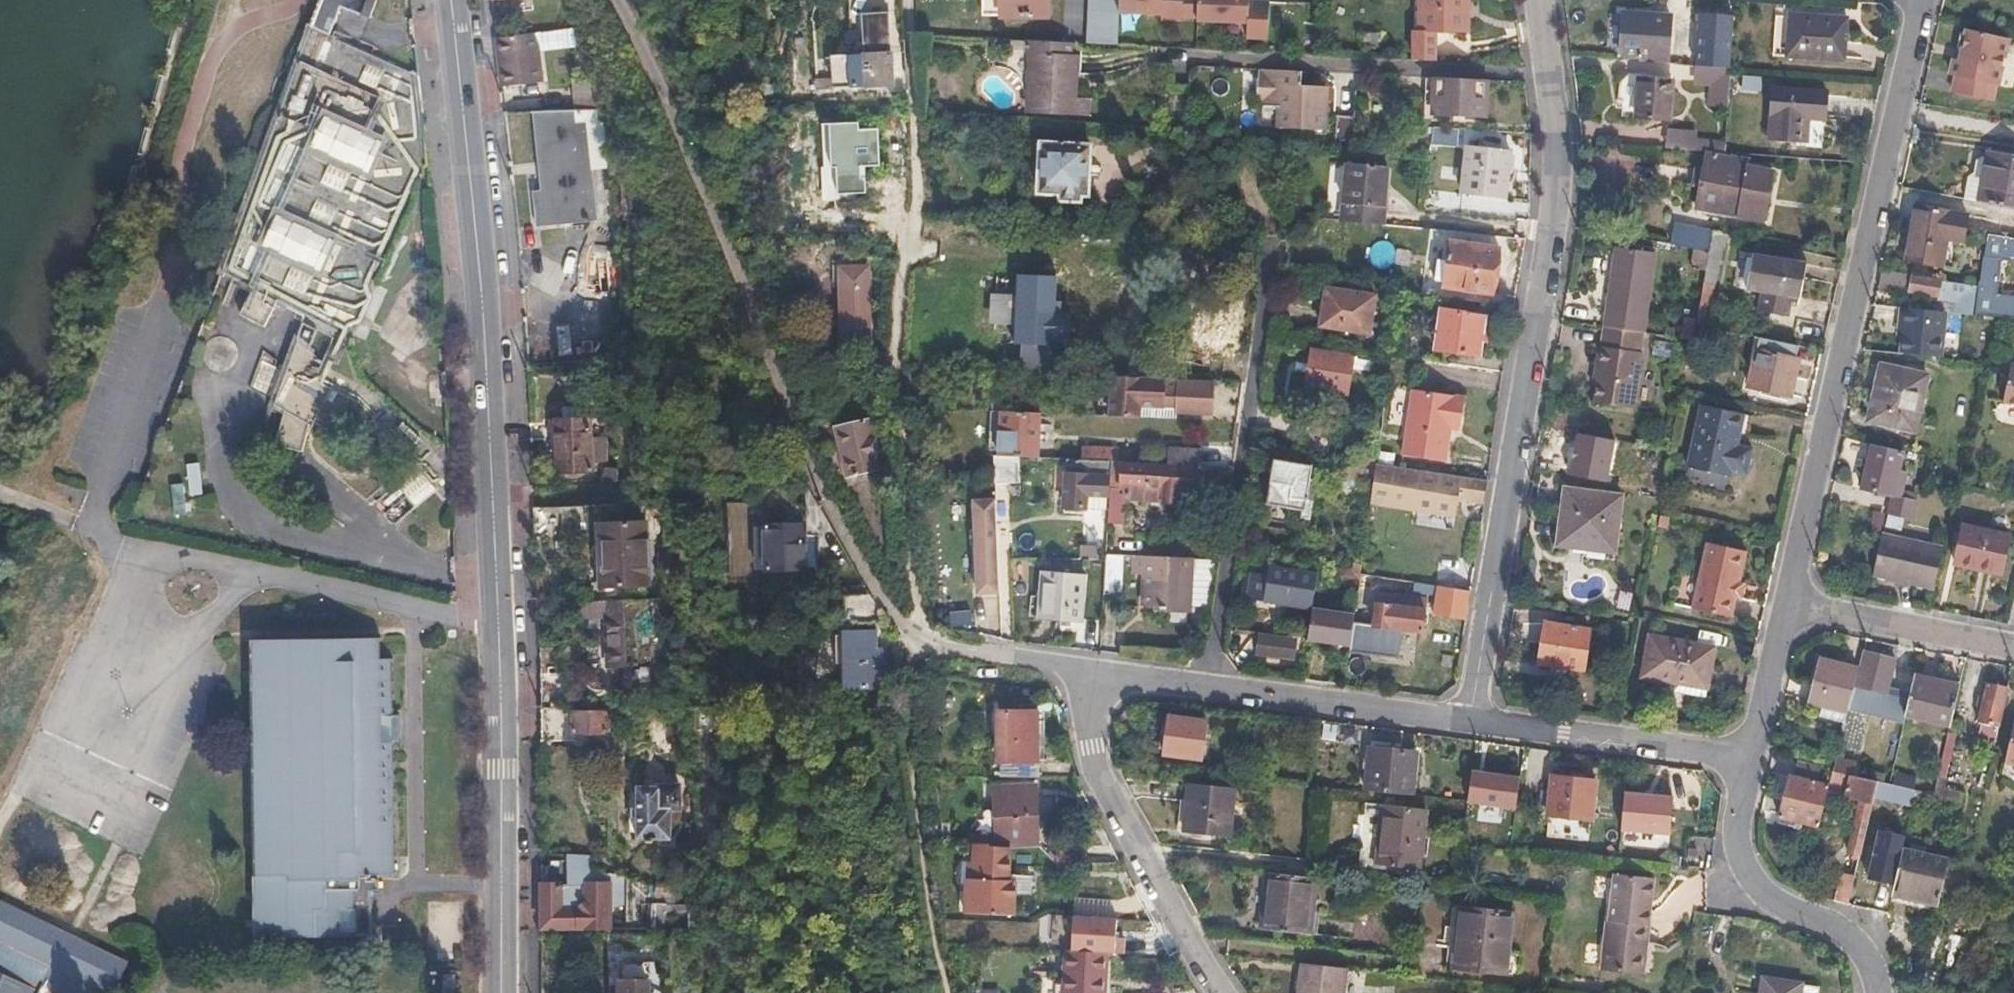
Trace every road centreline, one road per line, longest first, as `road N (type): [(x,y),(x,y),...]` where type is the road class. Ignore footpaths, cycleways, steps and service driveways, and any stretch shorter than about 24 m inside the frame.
road 1 (tertiary): [(453,0),(487,347),(502,769),(500,992)]
road 2 (residential): [(1473,723),(1561,168),(1541,0)]
road 3 (residential): [(1788,601),(1917,0)]
road 4 (residential): [(1473,723),(1095,669)]
road 5 (residential): [(1095,669),(1100,775),(1223,992)]
road 6 (residential): [(1879,992),(1861,946),(1776,900),(1742,864),(1732,840),(1750,762)]
road 7 (residential): [(1750,762),(1473,723)]
road 8 (residential): [(1788,601),(2013,645)]
road 9 (residential): [(917,641),(1095,669)]
road 10 (residential): [(1750,762),(1788,601)]

